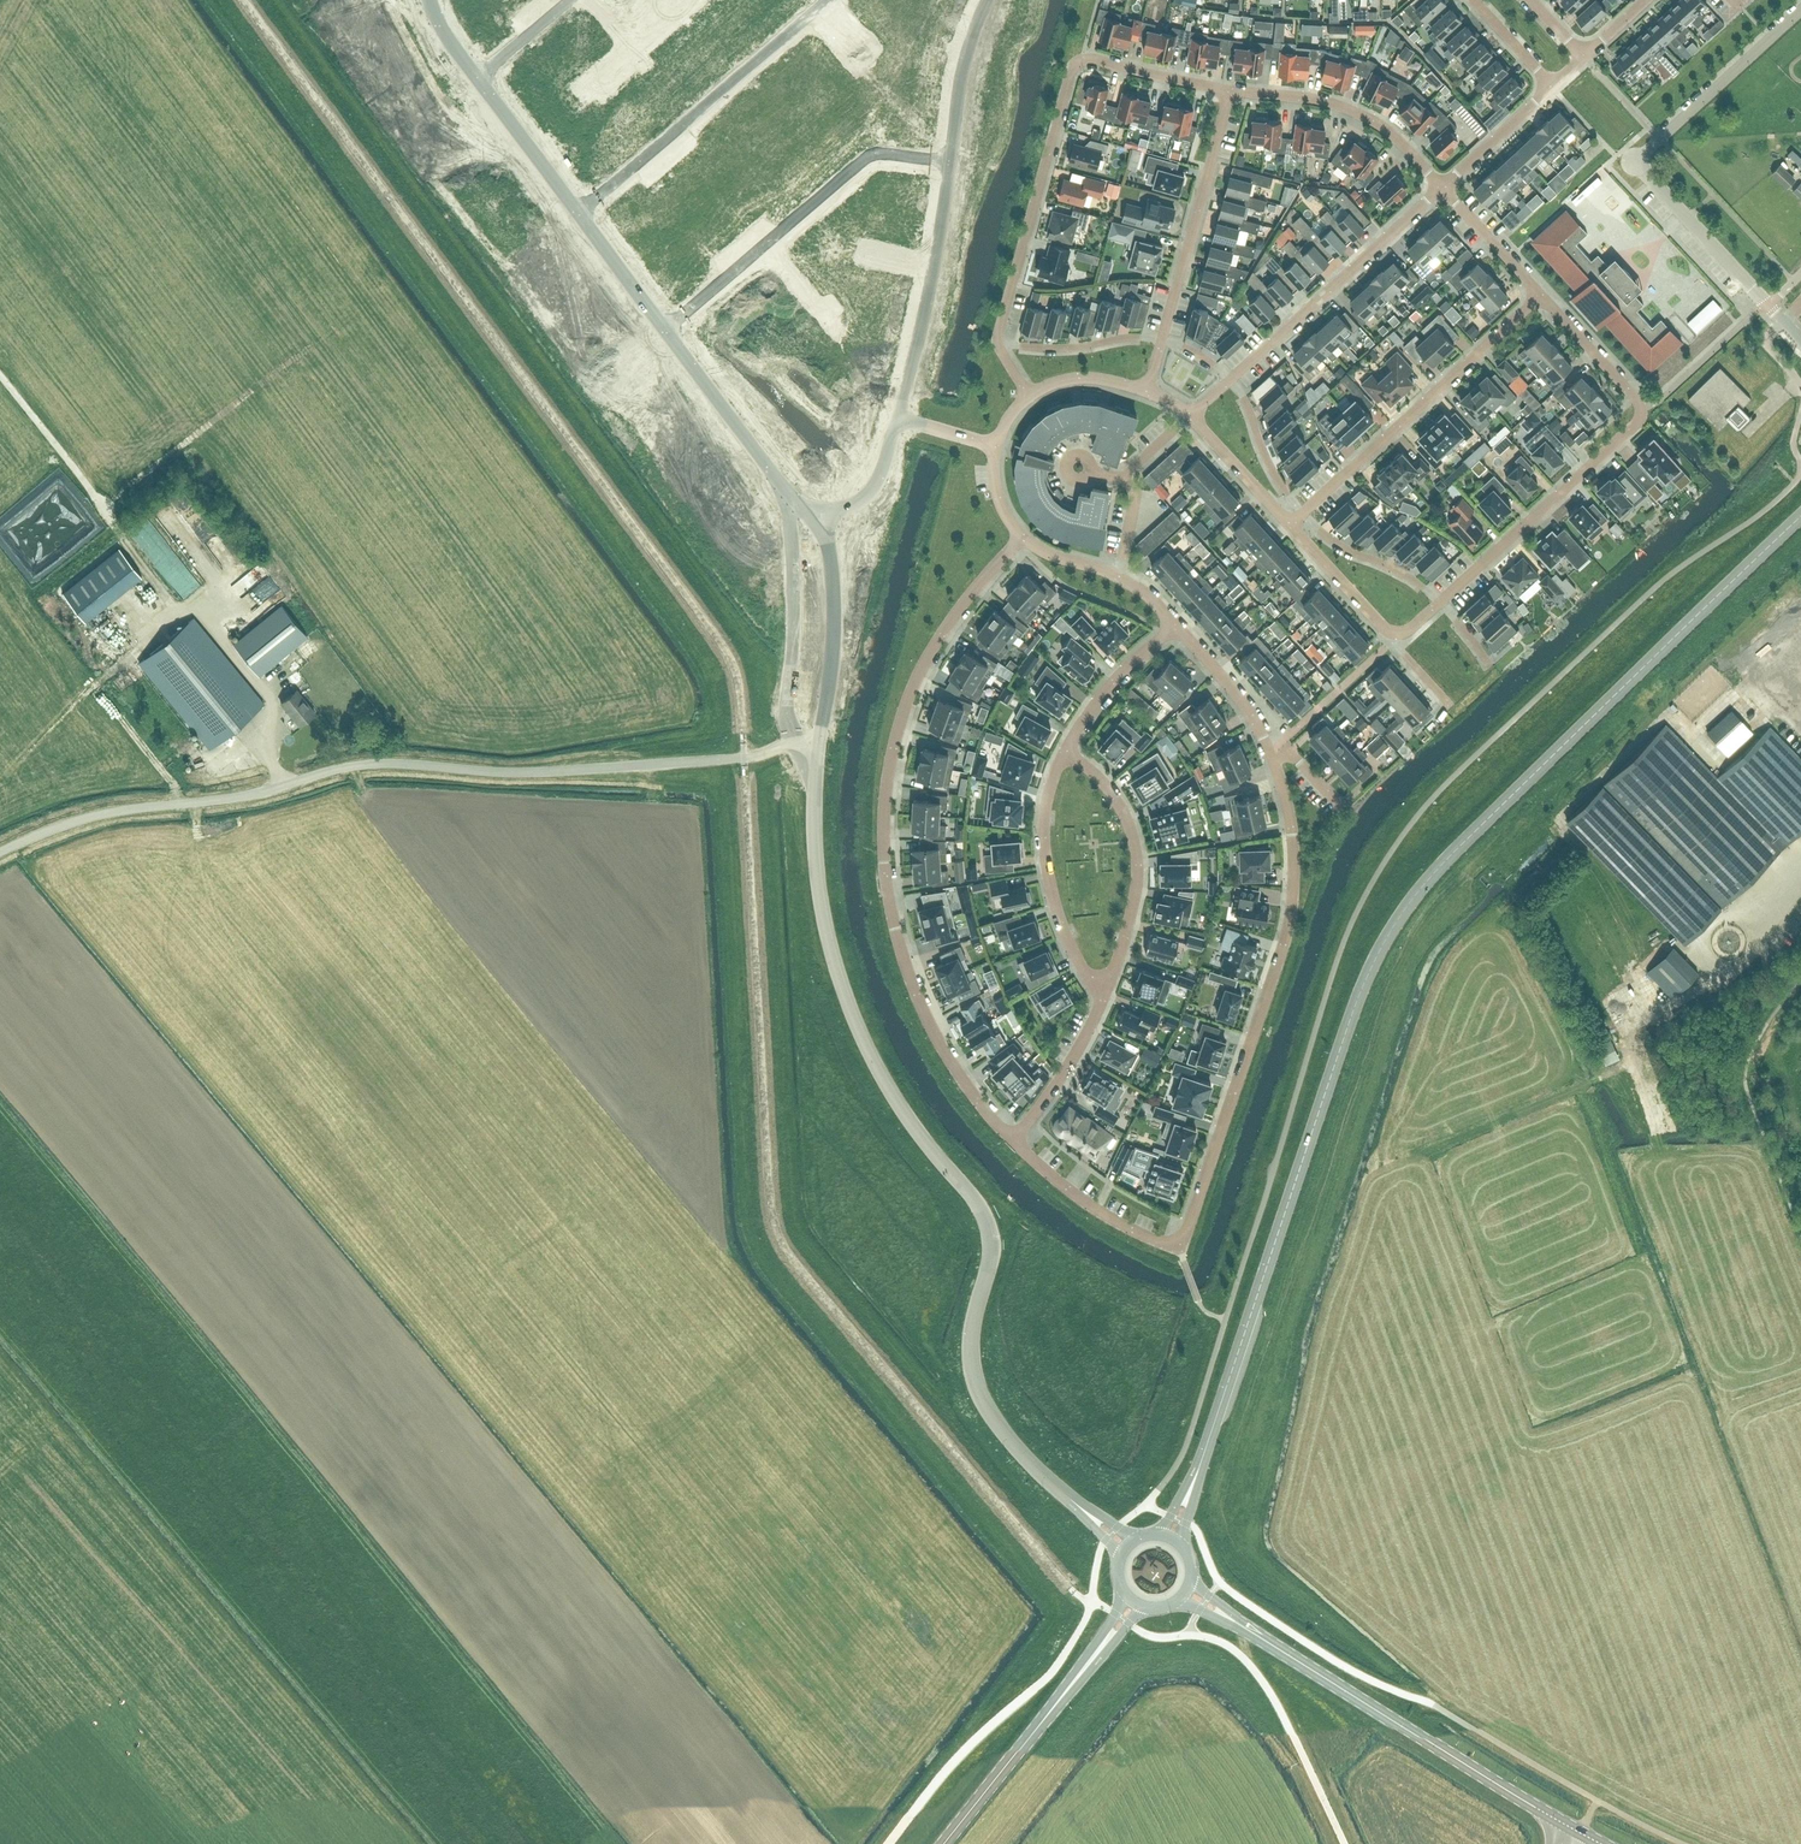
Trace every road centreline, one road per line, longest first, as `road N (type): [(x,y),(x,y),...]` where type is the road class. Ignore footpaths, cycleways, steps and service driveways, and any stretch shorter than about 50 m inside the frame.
road 1 (secondary): [(1170,1537),(1361,985),(1400,915),(1440,865),(1800,516)]
road 2 (unclassified): [(0,852),(107,812),(241,796),(360,764),(521,771),(744,757),(818,740)]
road 3 (unclassified): [(1036,1468),(988,1411),(971,1368),(971,1331),(991,1254),(987,1217),(902,1110),(837,975),(819,895),(818,740)]
road 4 (residential): [(1014,1141),(968,1087),(923,1011),(894,927),(883,842),(890,757),(916,677),(959,608),(1022,536)]
road 5 (residential): [(1179,1243),(1286,935),(1292,832),(1273,758)]
road 6 (secondary): [(1575,1832),(1187,1591)]
road 7 (residential): [(996,340),(1076,57),(1230,91)]
road 8 (residential): [(1438,602),(1646,409),(1541,298)]
road 9 (unclassified): [(898,415),(935,262),(965,54),(988,0)]
road 10 (residential): [(1767,304),(1636,158),(1800,8)]
road 11 (residential): [(1302,513),(1541,298)]
road 12 (secondary): [(944,1843),(1133,1600)]
road 13 (residential): [(825,523),(786,493),(637,289)]
road 14 (residential): [(1229,379),(1440,186)]
road 15 (residential): [(862,124),(637,289)]
road 16 (unclassified): [(1103,999),(1137,863),(1120,804),(1065,750)]
road 17 (residential): [(637,289),(473,72)]
road 18 (unclassified): [(1103,999),(1063,930),(1047,871),(1048,793),(1065,750)]
road 19 (residential): [(1161,340),(1230,91)]
road 20 (residential): [(1440,186),(1404,144),(1359,113),(1300,95),(1230,91)]
road 21 (unclassified): [(818,740),(833,618),(825,523)]
road 22 (residential): [(1179,1243),(1112,1217),(1014,1141)]
road 23 (unclassified): [(1065,750),(1095,702),(1175,624)]
road 24 (residential): [(1014,1141),(1103,999)]
road 25 (residential): [(1273,758),(1246,709),(1175,624)]
road 26 (residential): [(1161,340),(1046,348),(996,340)]
road 27 (residential): [(1438,602),(1407,576),(1338,543),(1302,513)]
road 28 (residential): [(1302,513),(1278,480),(1229,379)]
road 29 (residential): [(1288,525),(1396,633)]
road 30 (residential): [(1541,298),(1440,186)]
road 31 (residential): [(1440,186),(1550,85)]
road 32 (residential): [(1190,416),(1288,525)]
road 33 (unclassified): [(825,523),(873,487),(898,415)]
road 34 (residential): [(1029,397),(1087,378),(1147,390)]

